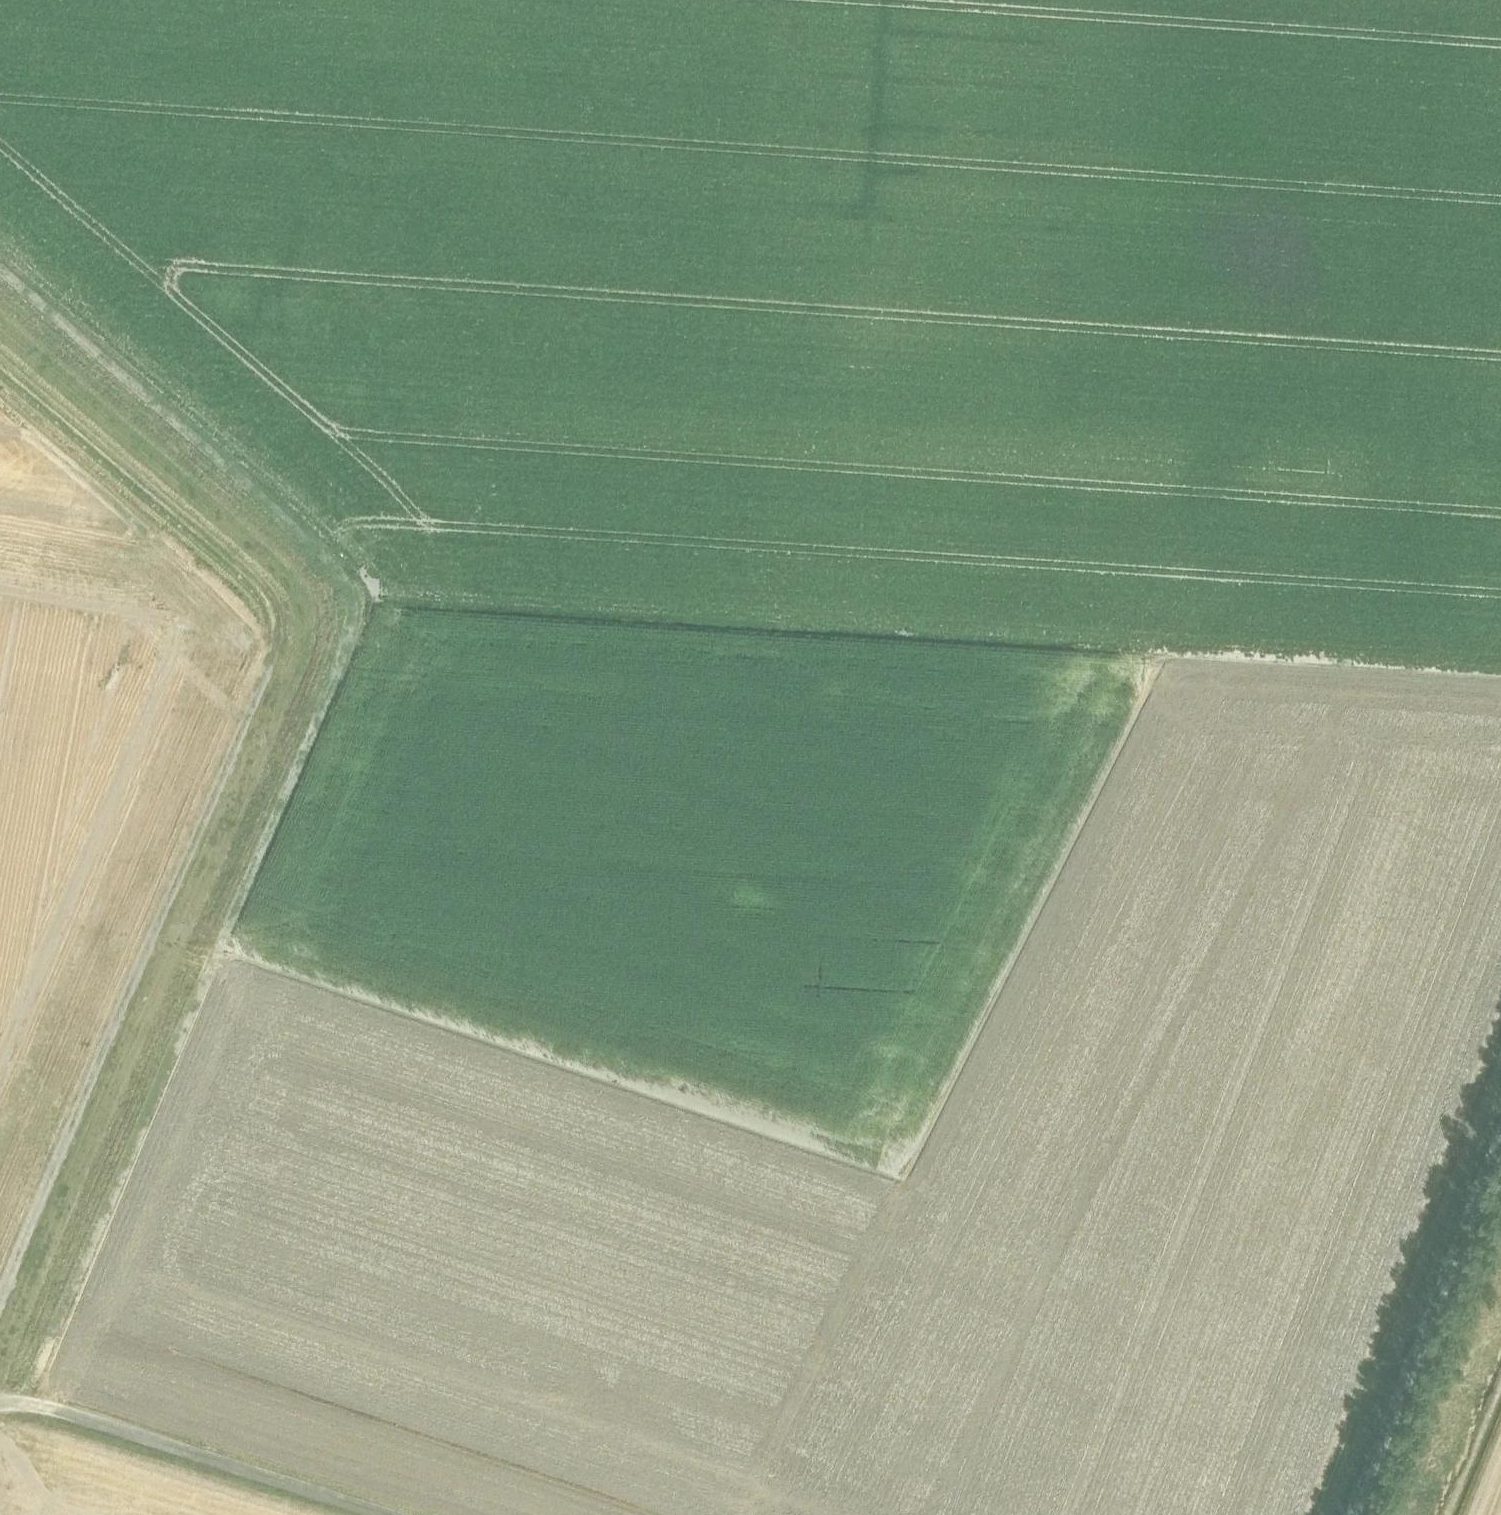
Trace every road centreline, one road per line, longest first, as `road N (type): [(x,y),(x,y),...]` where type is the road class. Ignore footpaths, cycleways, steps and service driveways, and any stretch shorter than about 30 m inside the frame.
road 1 (track): [(0,1293),(278,623),(256,581),(0,361)]
road 2 (track): [(1500,1138),(1356,1514)]
road 3 (track): [(385,1514),(89,1419),(0,1405)]

